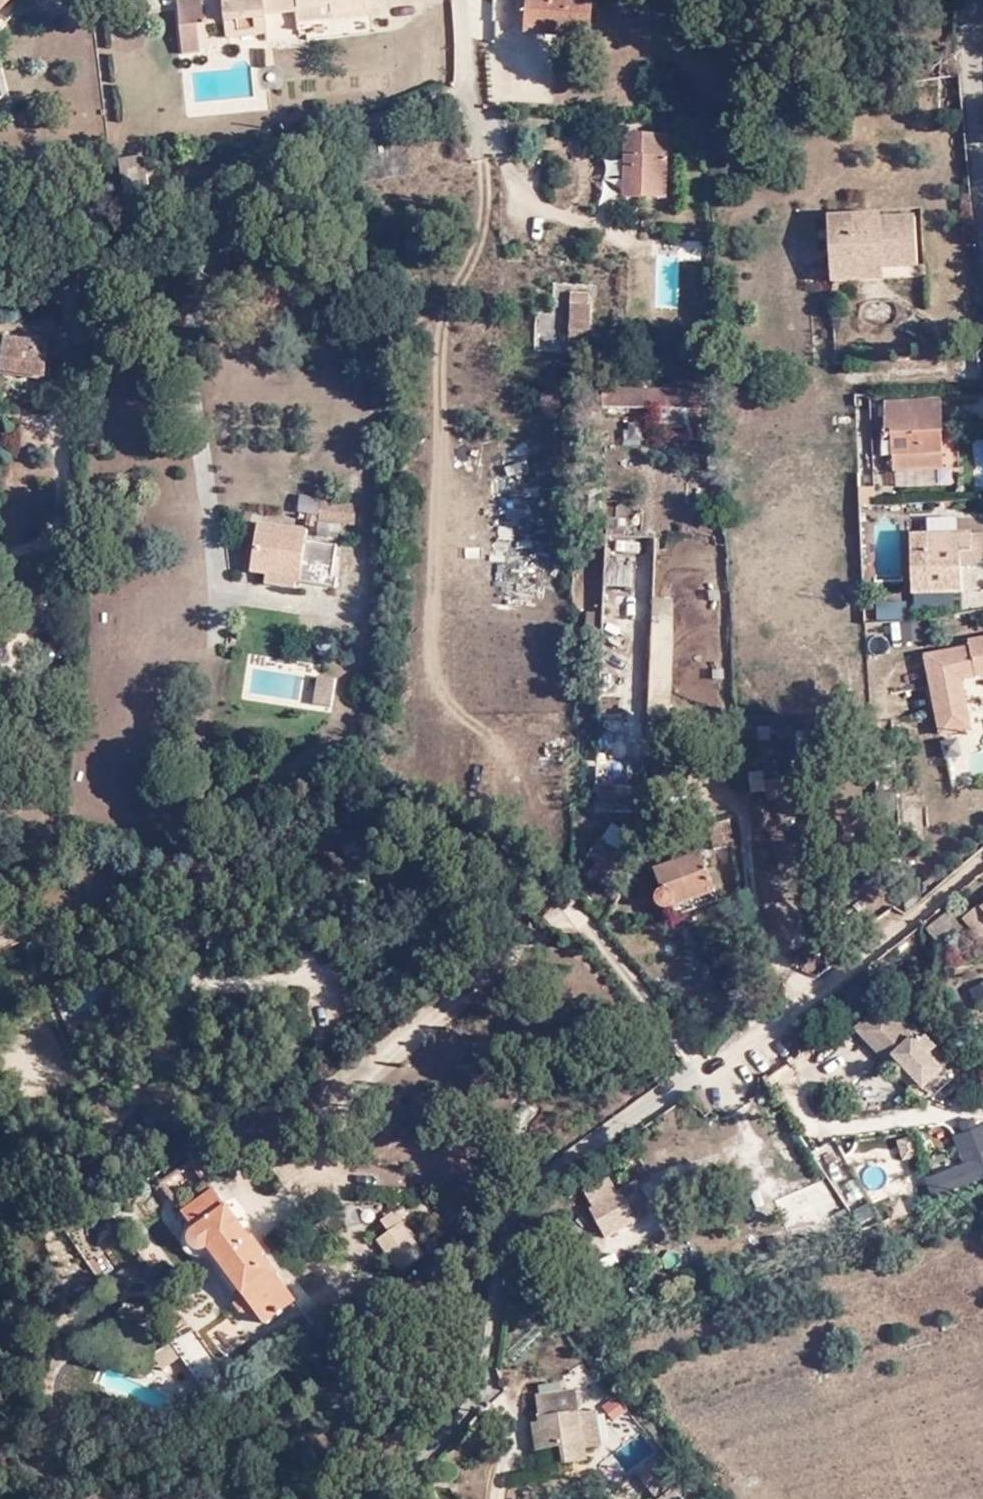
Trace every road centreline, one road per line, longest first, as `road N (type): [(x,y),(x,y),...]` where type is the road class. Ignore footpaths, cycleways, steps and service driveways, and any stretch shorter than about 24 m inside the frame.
road 1 (residential): [(982,861),(906,930),(504,1215),(479,1381),(389,1498)]

